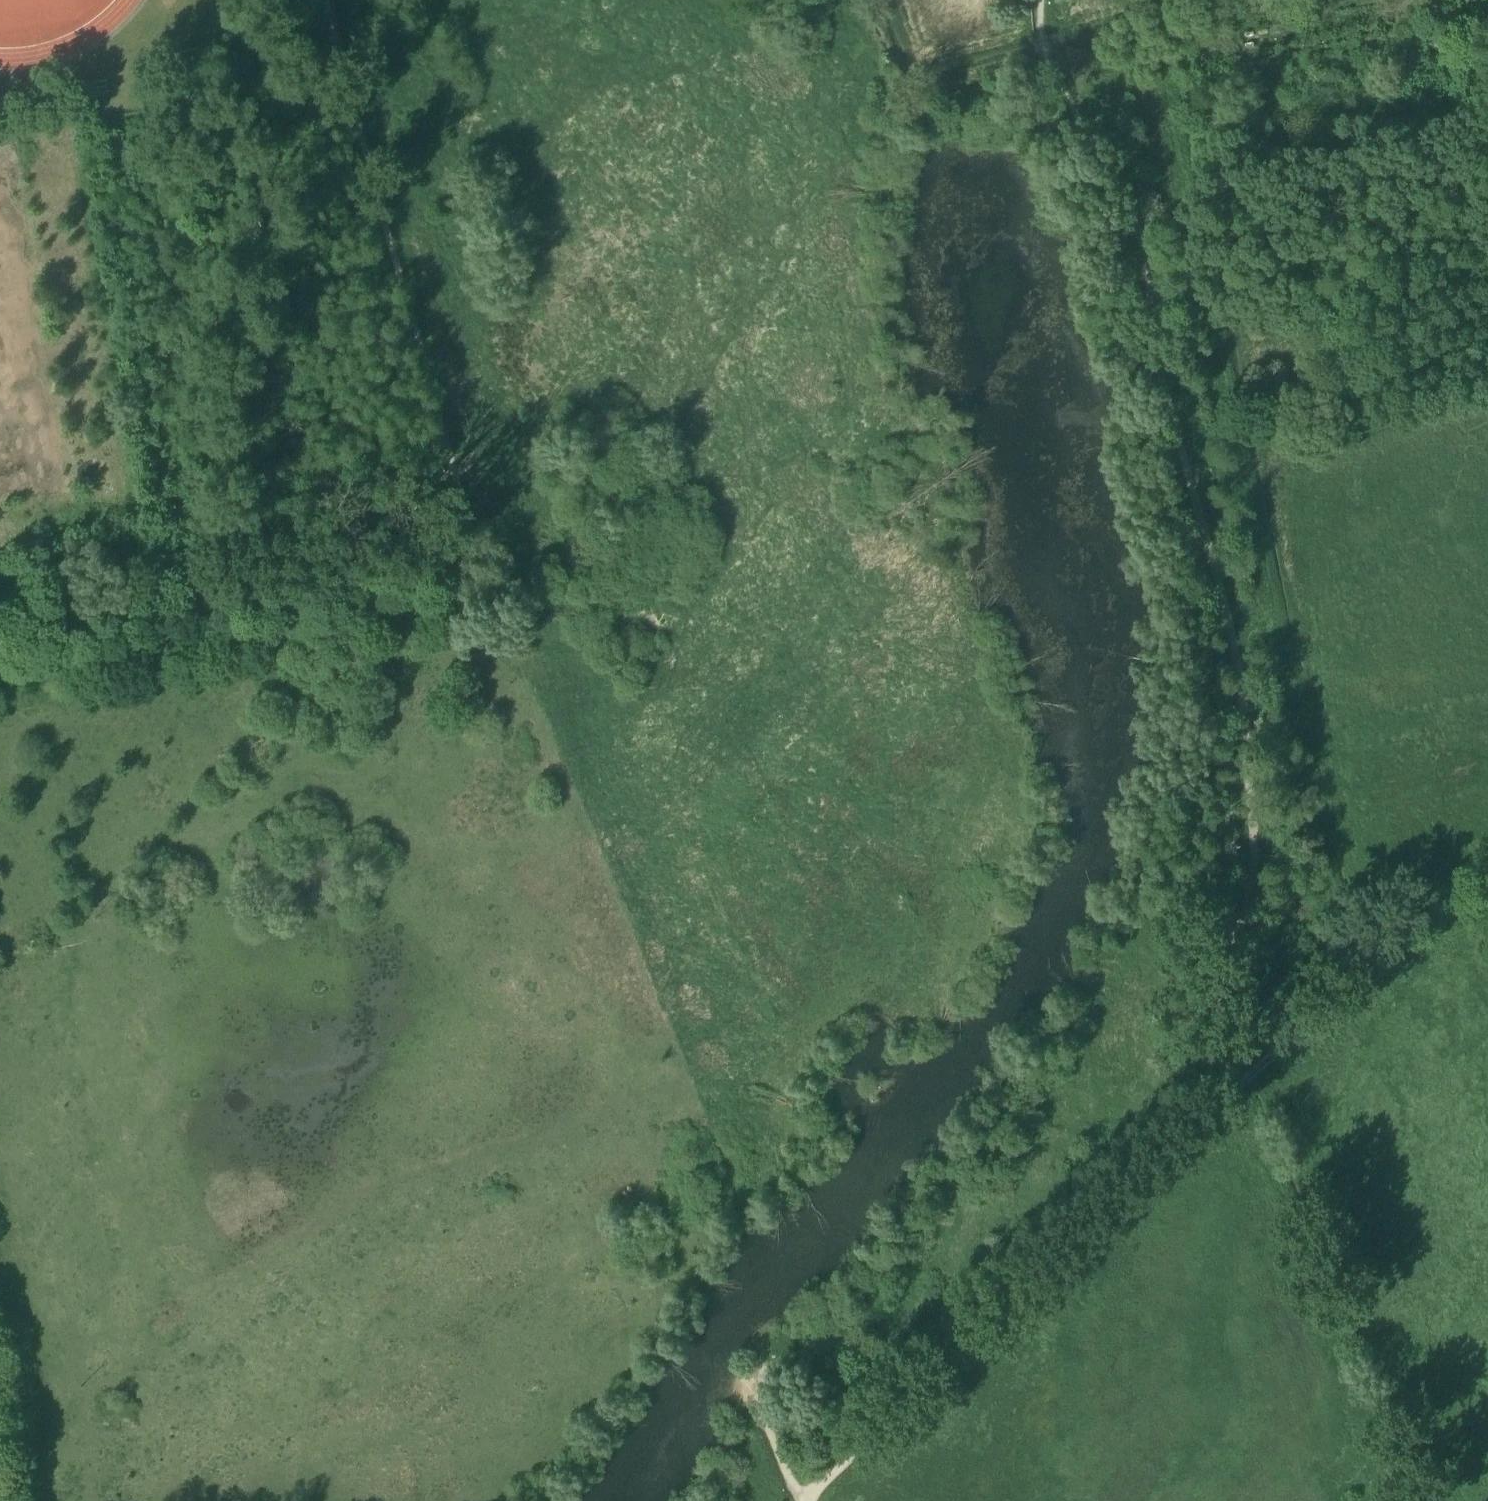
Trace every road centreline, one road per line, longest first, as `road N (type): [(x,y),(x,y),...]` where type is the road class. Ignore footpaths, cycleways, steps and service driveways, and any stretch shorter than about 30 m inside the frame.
road 1 (track): [(0,676),(482,604),(323,0)]
road 2 (track): [(804,1500),(1236,1084)]
road 3 (track): [(1236,1084),(1487,892)]

